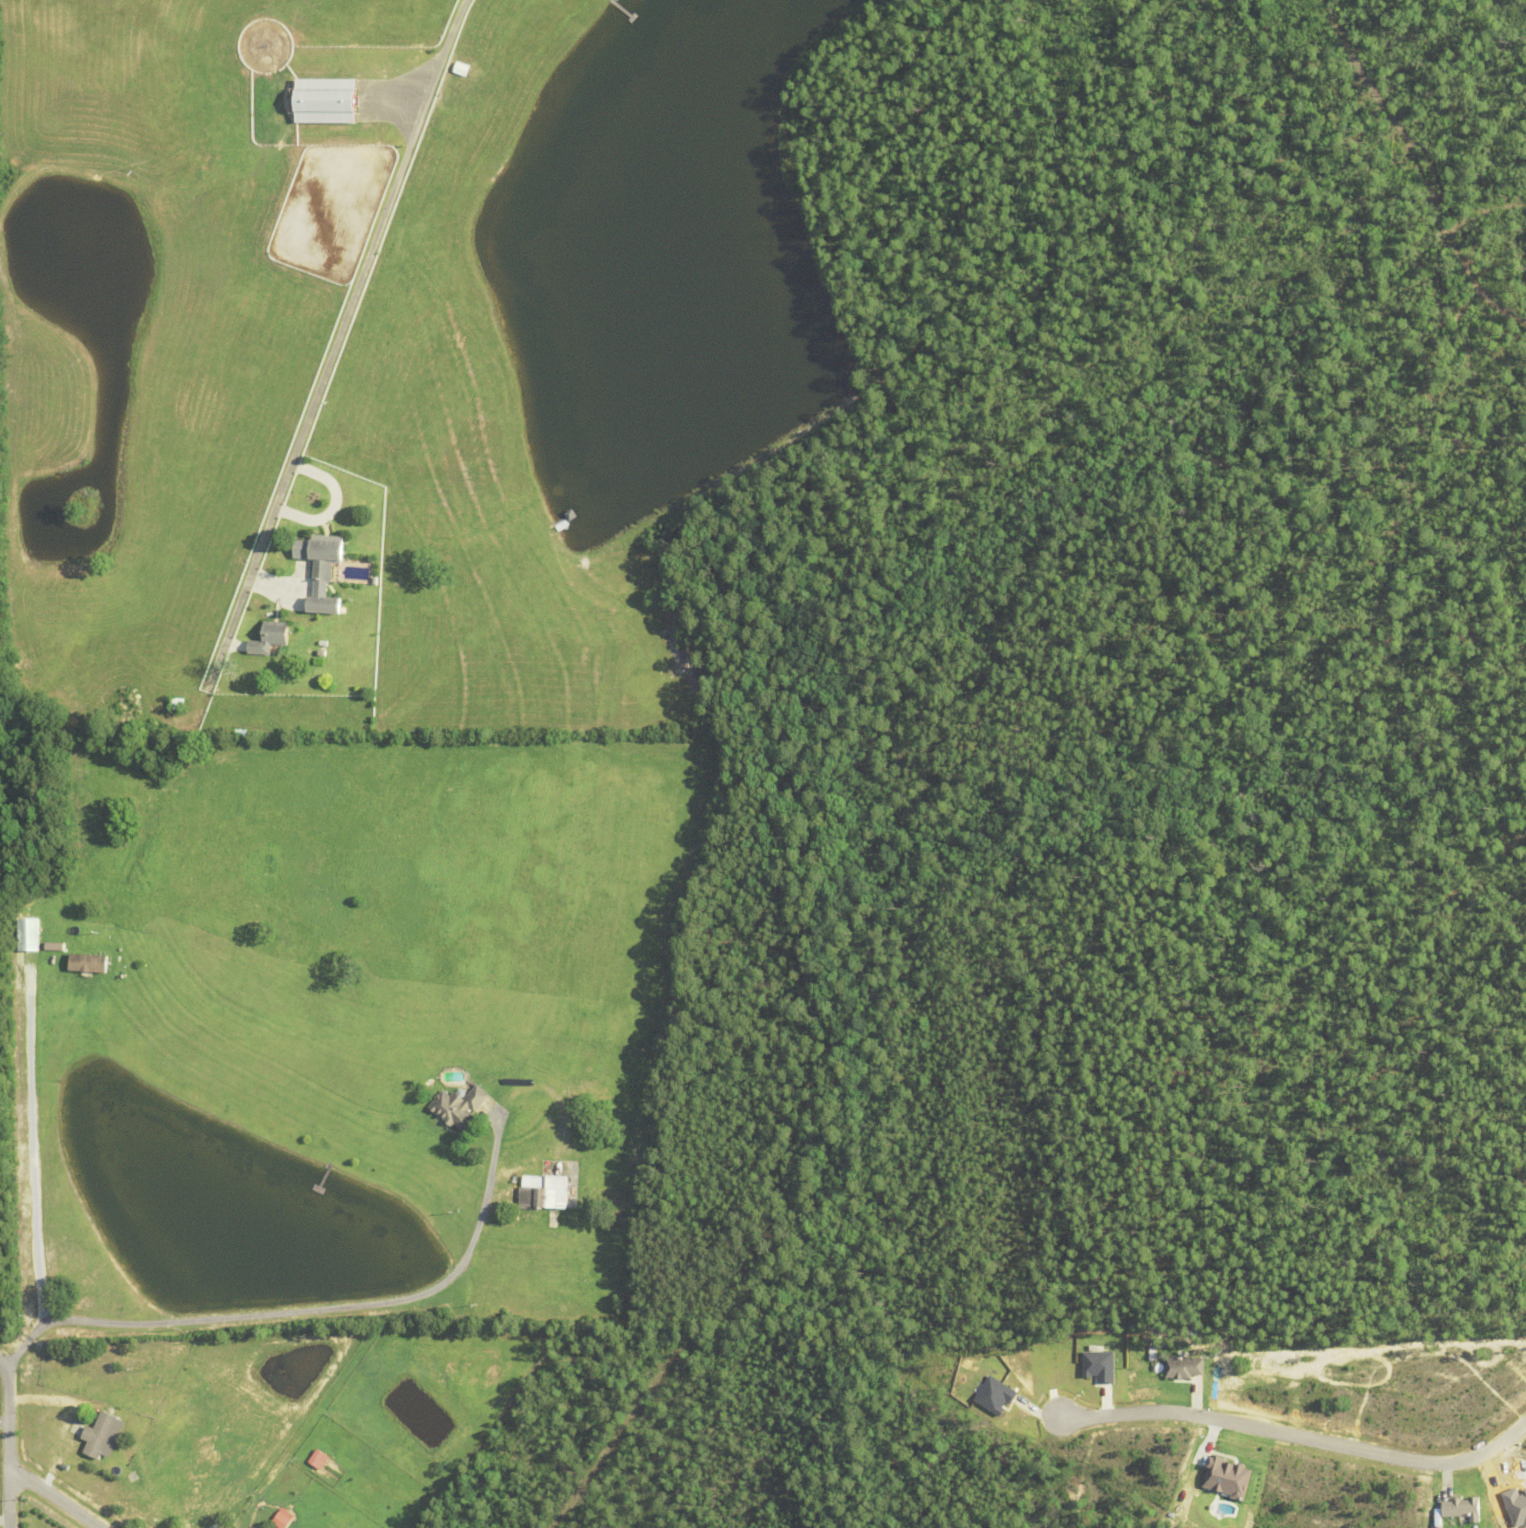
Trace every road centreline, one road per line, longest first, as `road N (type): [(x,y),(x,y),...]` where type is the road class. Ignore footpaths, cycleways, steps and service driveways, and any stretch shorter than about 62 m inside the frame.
road 1 (residential): [(1525,1426),(1485,1455),(1436,1464),(1178,1416),(1061,1423)]
road 2 (residential): [(11,1527),(9,1389),(0,1363)]

